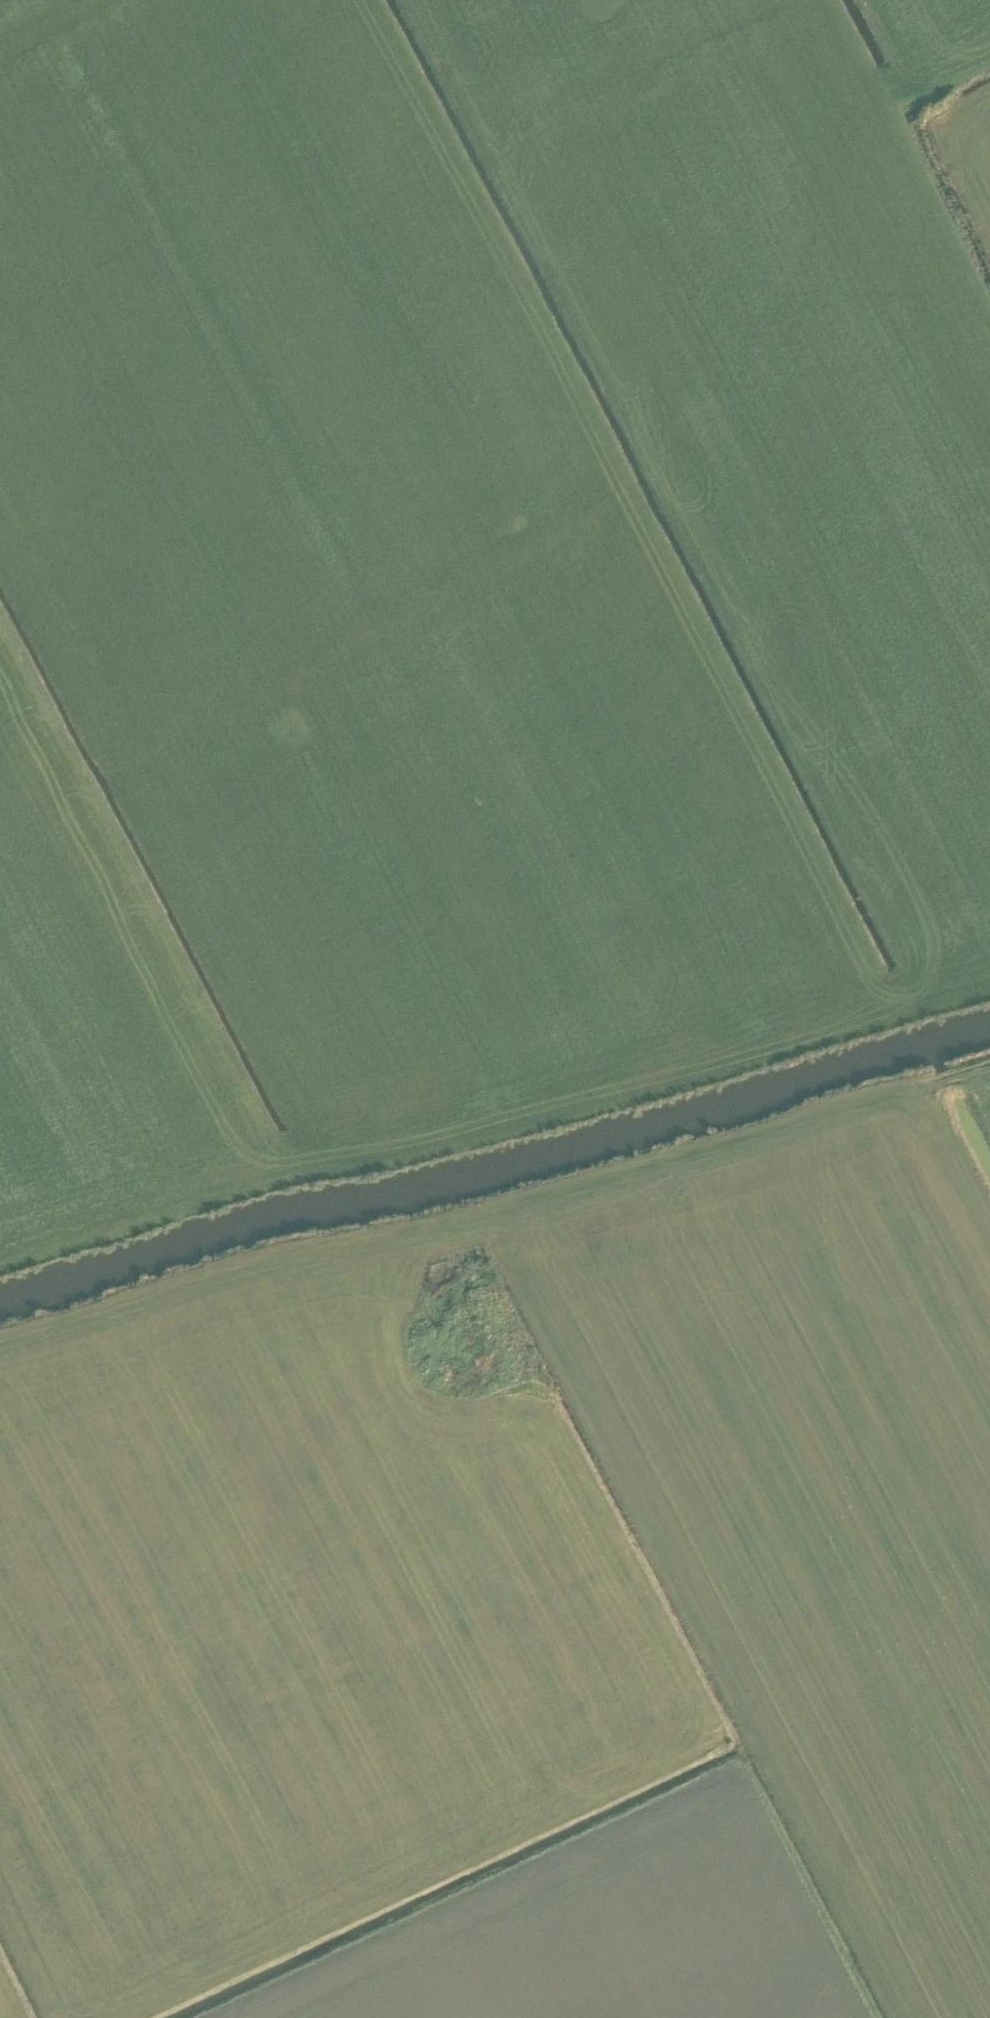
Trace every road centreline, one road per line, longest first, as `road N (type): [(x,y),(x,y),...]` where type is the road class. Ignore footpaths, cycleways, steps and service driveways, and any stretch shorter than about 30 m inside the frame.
road 1 (track): [(989,1076),(441,1231),(207,1281),(0,1346)]

